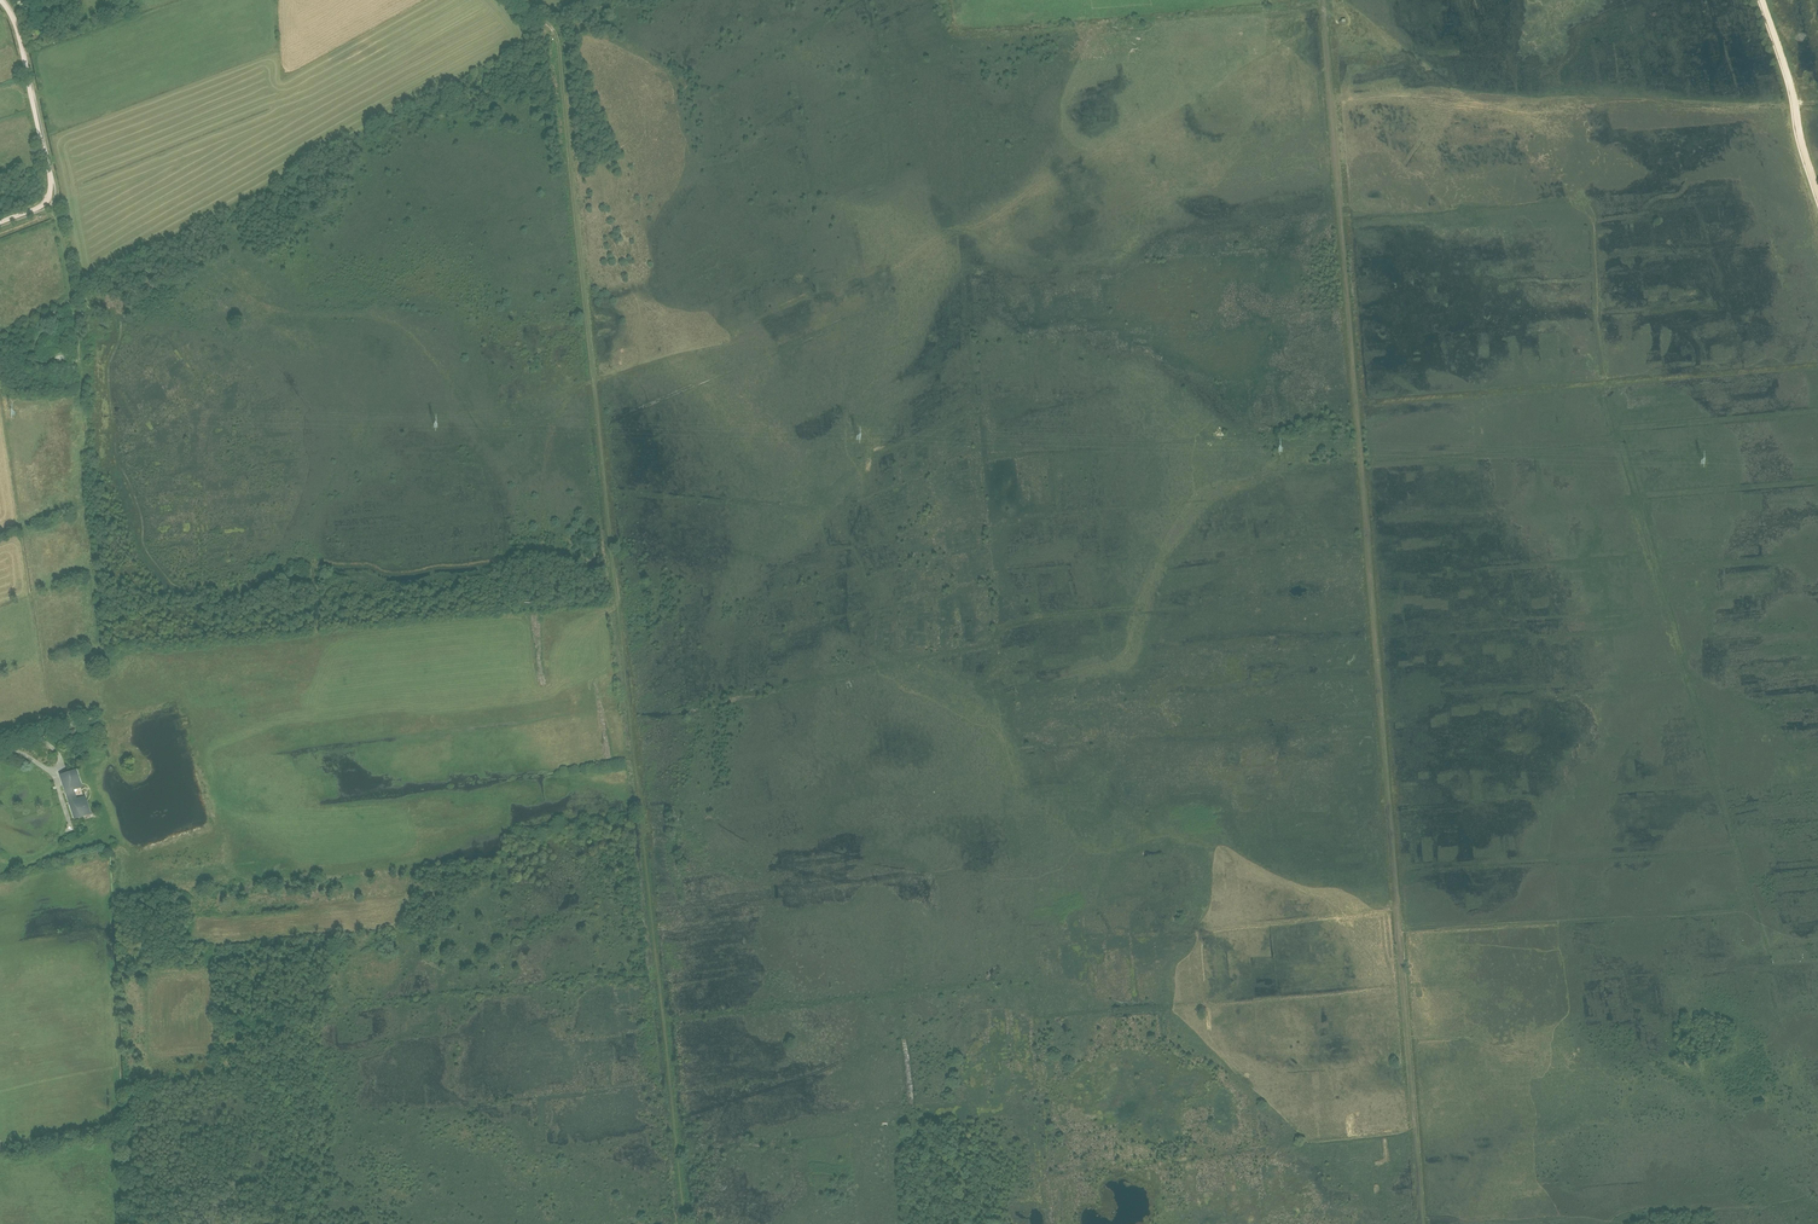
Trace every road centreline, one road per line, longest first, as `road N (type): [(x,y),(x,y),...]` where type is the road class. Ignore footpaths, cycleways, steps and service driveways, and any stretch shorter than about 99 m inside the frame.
road 1 (track): [(0,0),(18,33),(51,183),(45,204),(0,223)]
road 2 (track): [(1762,0),(1817,194)]

